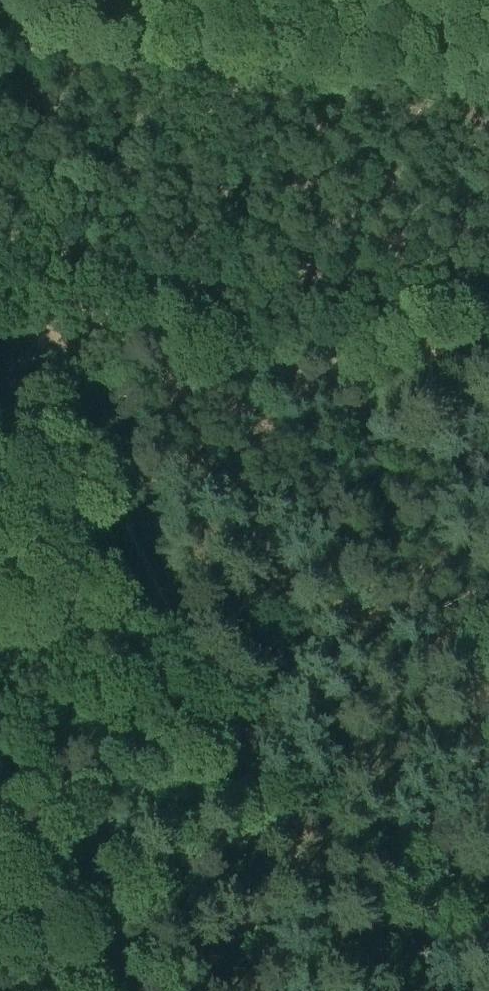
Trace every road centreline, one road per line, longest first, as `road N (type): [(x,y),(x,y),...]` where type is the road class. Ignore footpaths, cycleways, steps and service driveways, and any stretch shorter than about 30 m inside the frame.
road 1 (track): [(165,612),(363,990)]
road 2 (track): [(0,236),(165,612)]

